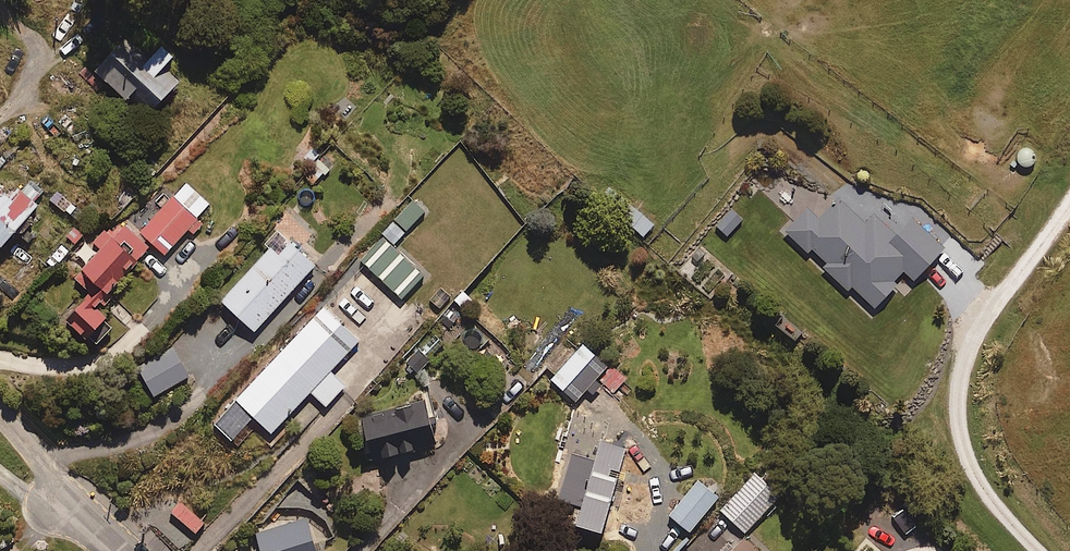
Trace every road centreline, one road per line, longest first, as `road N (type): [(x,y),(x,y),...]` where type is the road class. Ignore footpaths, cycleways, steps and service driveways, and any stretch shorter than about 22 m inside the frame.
road 1 (residential): [(0,411),(33,447),(54,505),(121,550)]

